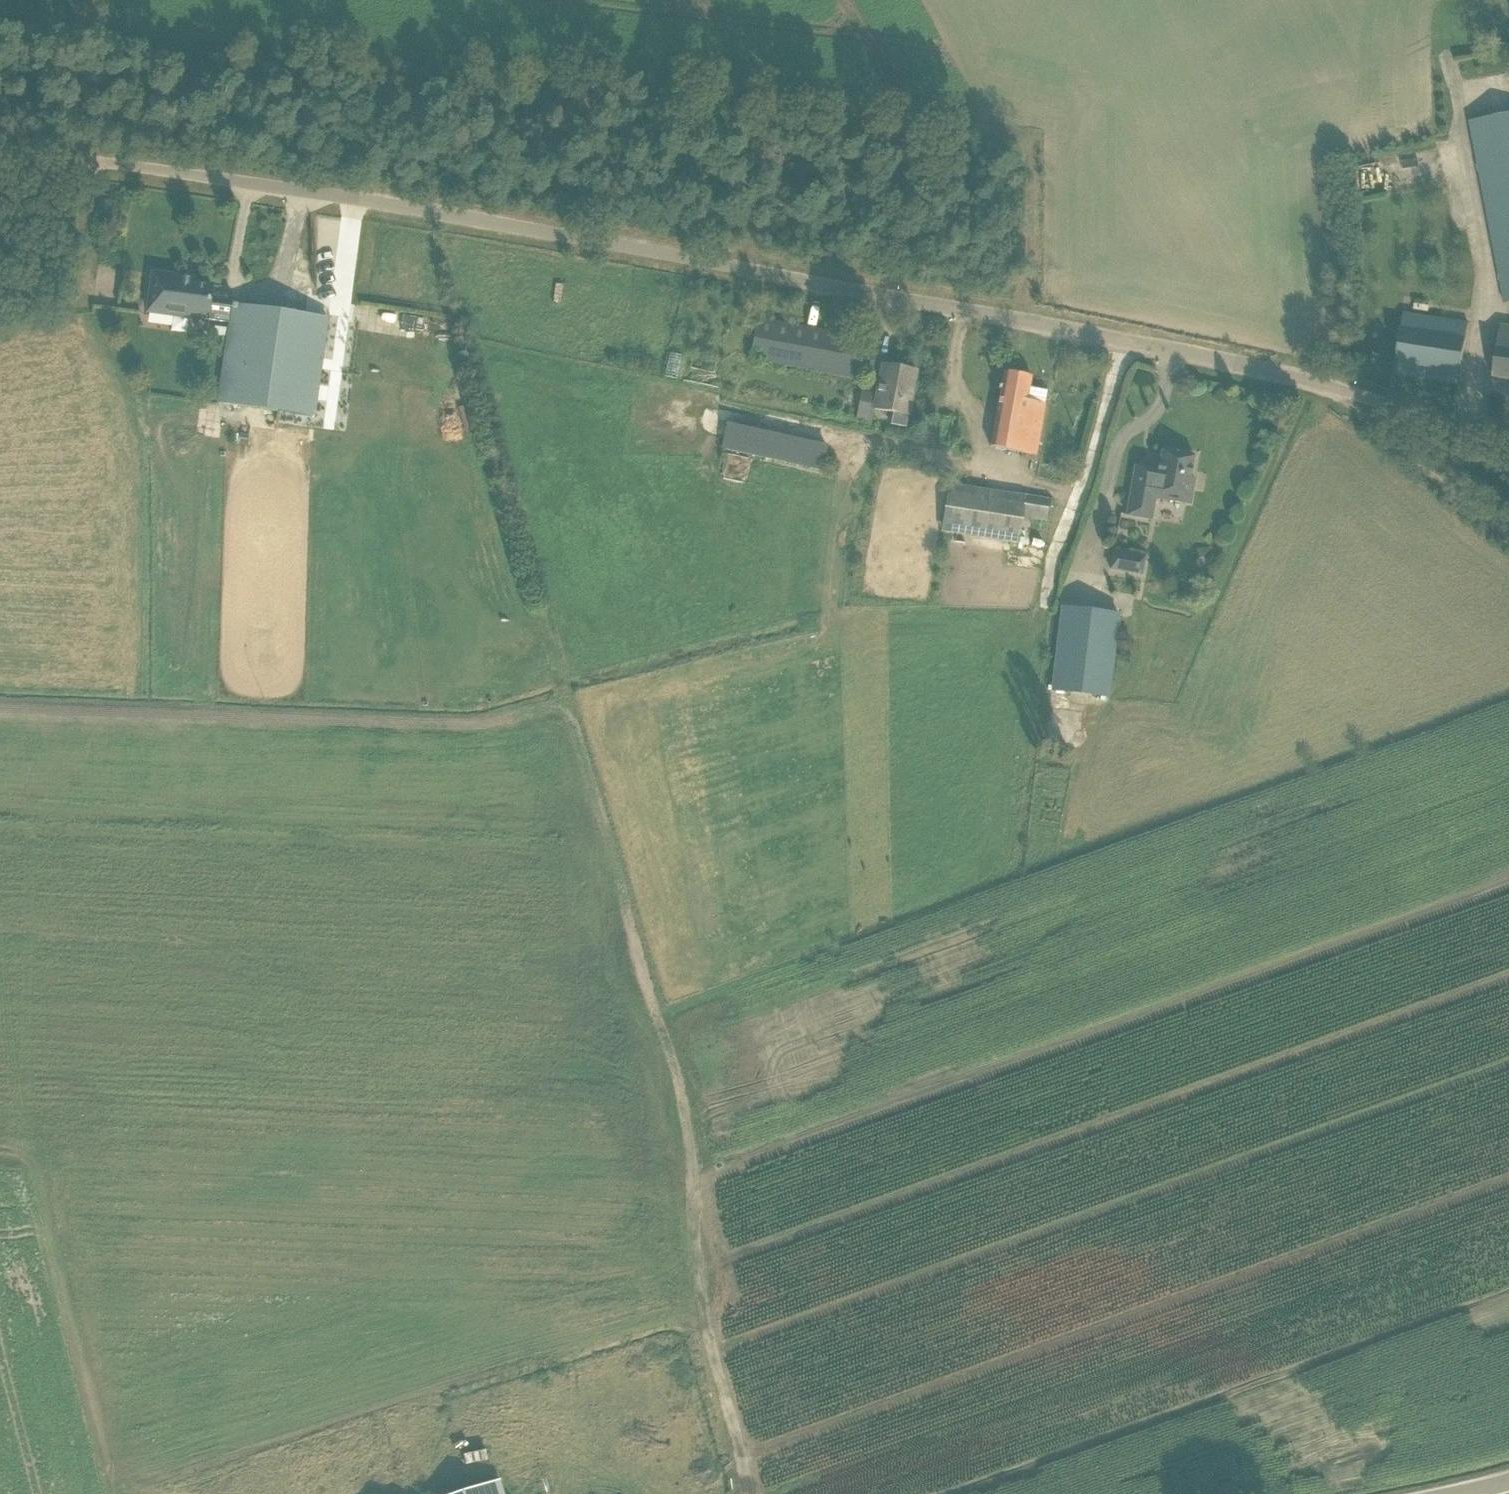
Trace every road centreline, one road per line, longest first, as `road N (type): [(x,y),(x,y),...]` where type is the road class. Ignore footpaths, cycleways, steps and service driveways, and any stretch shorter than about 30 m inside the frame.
road 1 (unclassified): [(1508,434),(1230,358),(762,269),(100,159)]
road 2 (track): [(1508,542),(1327,385)]

